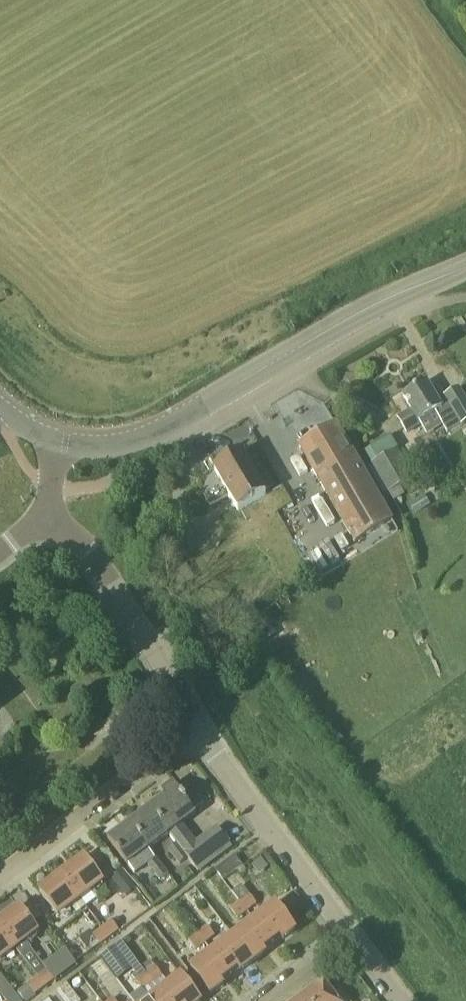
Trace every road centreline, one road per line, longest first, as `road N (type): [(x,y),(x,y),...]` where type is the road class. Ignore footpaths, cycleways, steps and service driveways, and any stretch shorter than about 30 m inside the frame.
road 1 (secondary): [(59,441),(143,437),(375,304),(465,266)]
road 2 (residential): [(199,726),(88,548),(48,515)]
road 3 (residential): [(350,937),(199,726)]
road 4 (residential): [(0,878),(199,726)]

